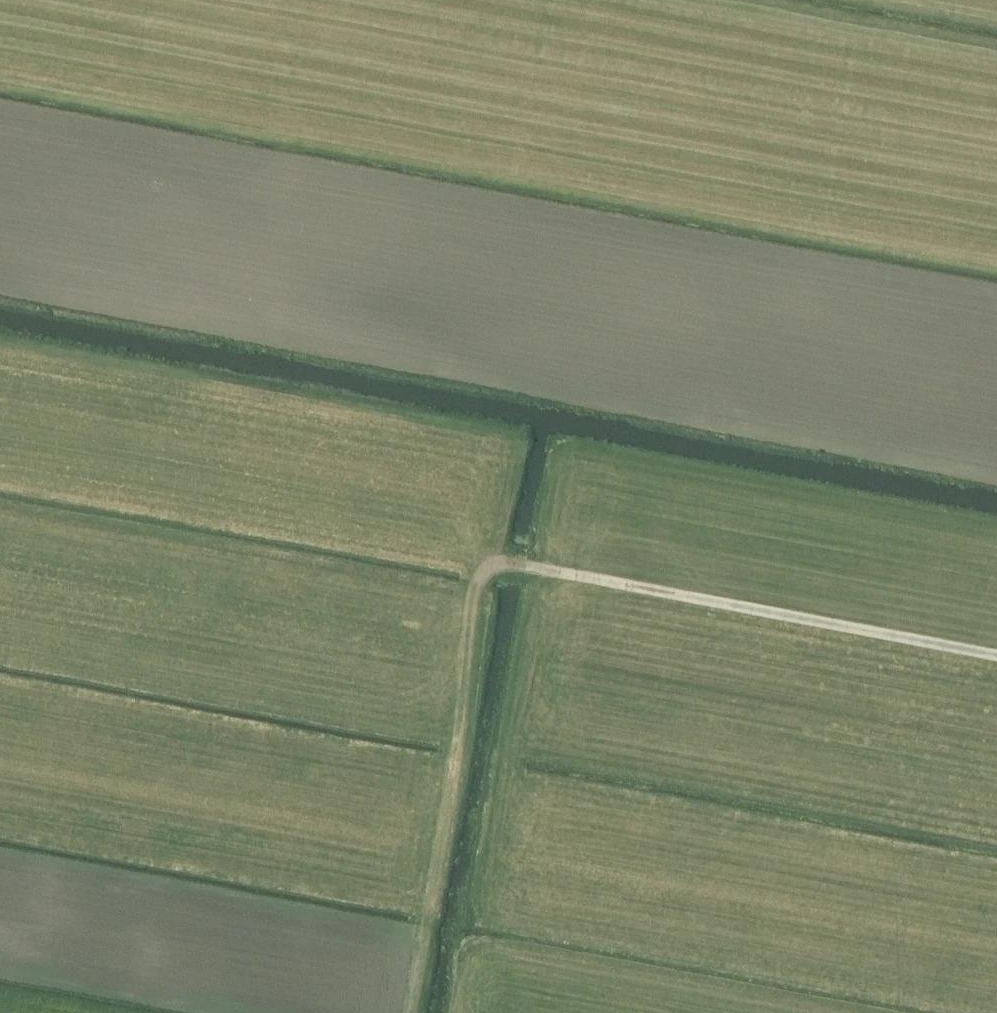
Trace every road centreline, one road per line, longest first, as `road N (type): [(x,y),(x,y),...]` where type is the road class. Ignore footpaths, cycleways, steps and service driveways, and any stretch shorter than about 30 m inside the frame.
road 1 (track): [(996,643),(526,562)]

